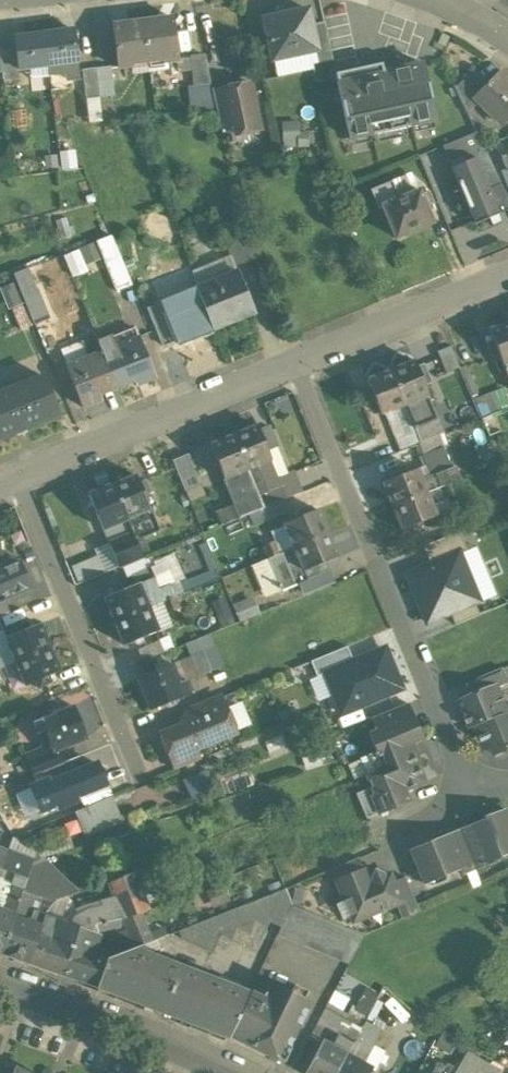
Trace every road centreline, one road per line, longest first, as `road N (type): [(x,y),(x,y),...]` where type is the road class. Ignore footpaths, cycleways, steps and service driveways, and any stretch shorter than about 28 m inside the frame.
road 1 (residential): [(0,483),(507,277)]
road 2 (residential): [(0,987),(220,1072)]

